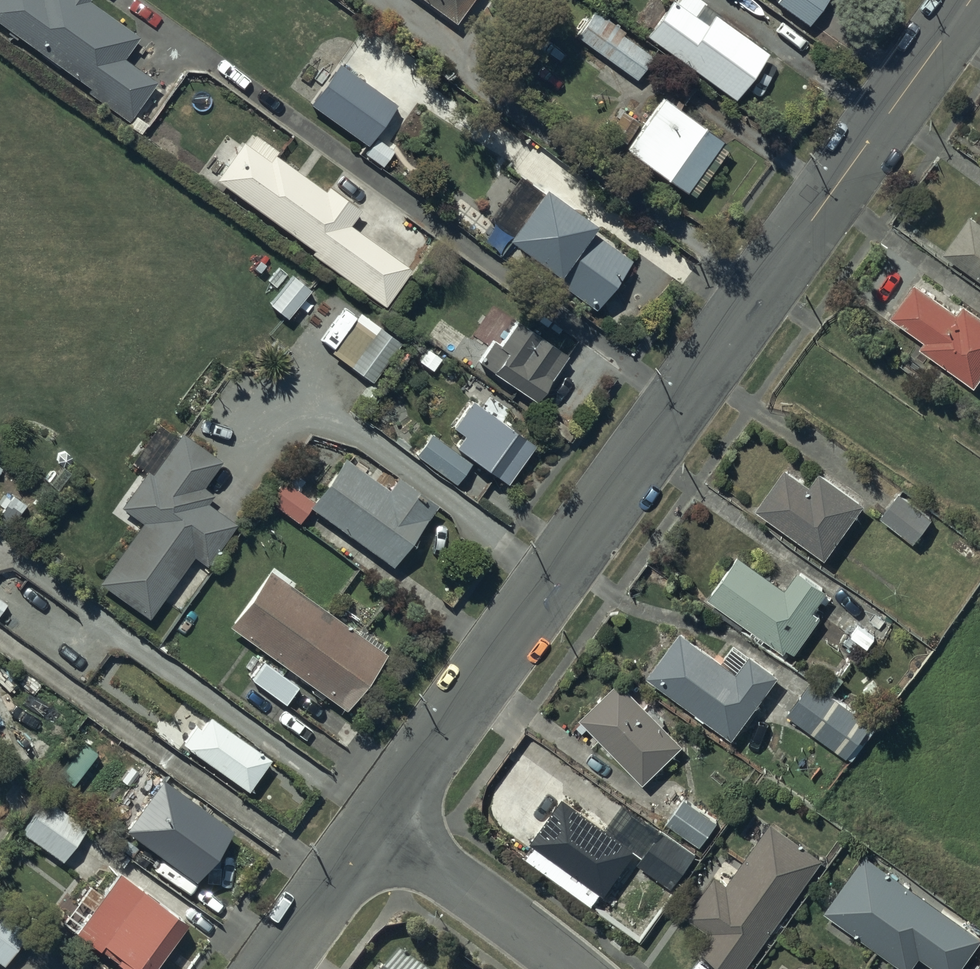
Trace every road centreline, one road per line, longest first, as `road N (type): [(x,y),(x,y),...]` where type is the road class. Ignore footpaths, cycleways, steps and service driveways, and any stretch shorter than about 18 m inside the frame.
road 1 (unclassified): [(376,820),(970,0)]
road 2 (residential): [(573,968),(376,820)]
road 3 (unclassified): [(270,968),(376,820)]

